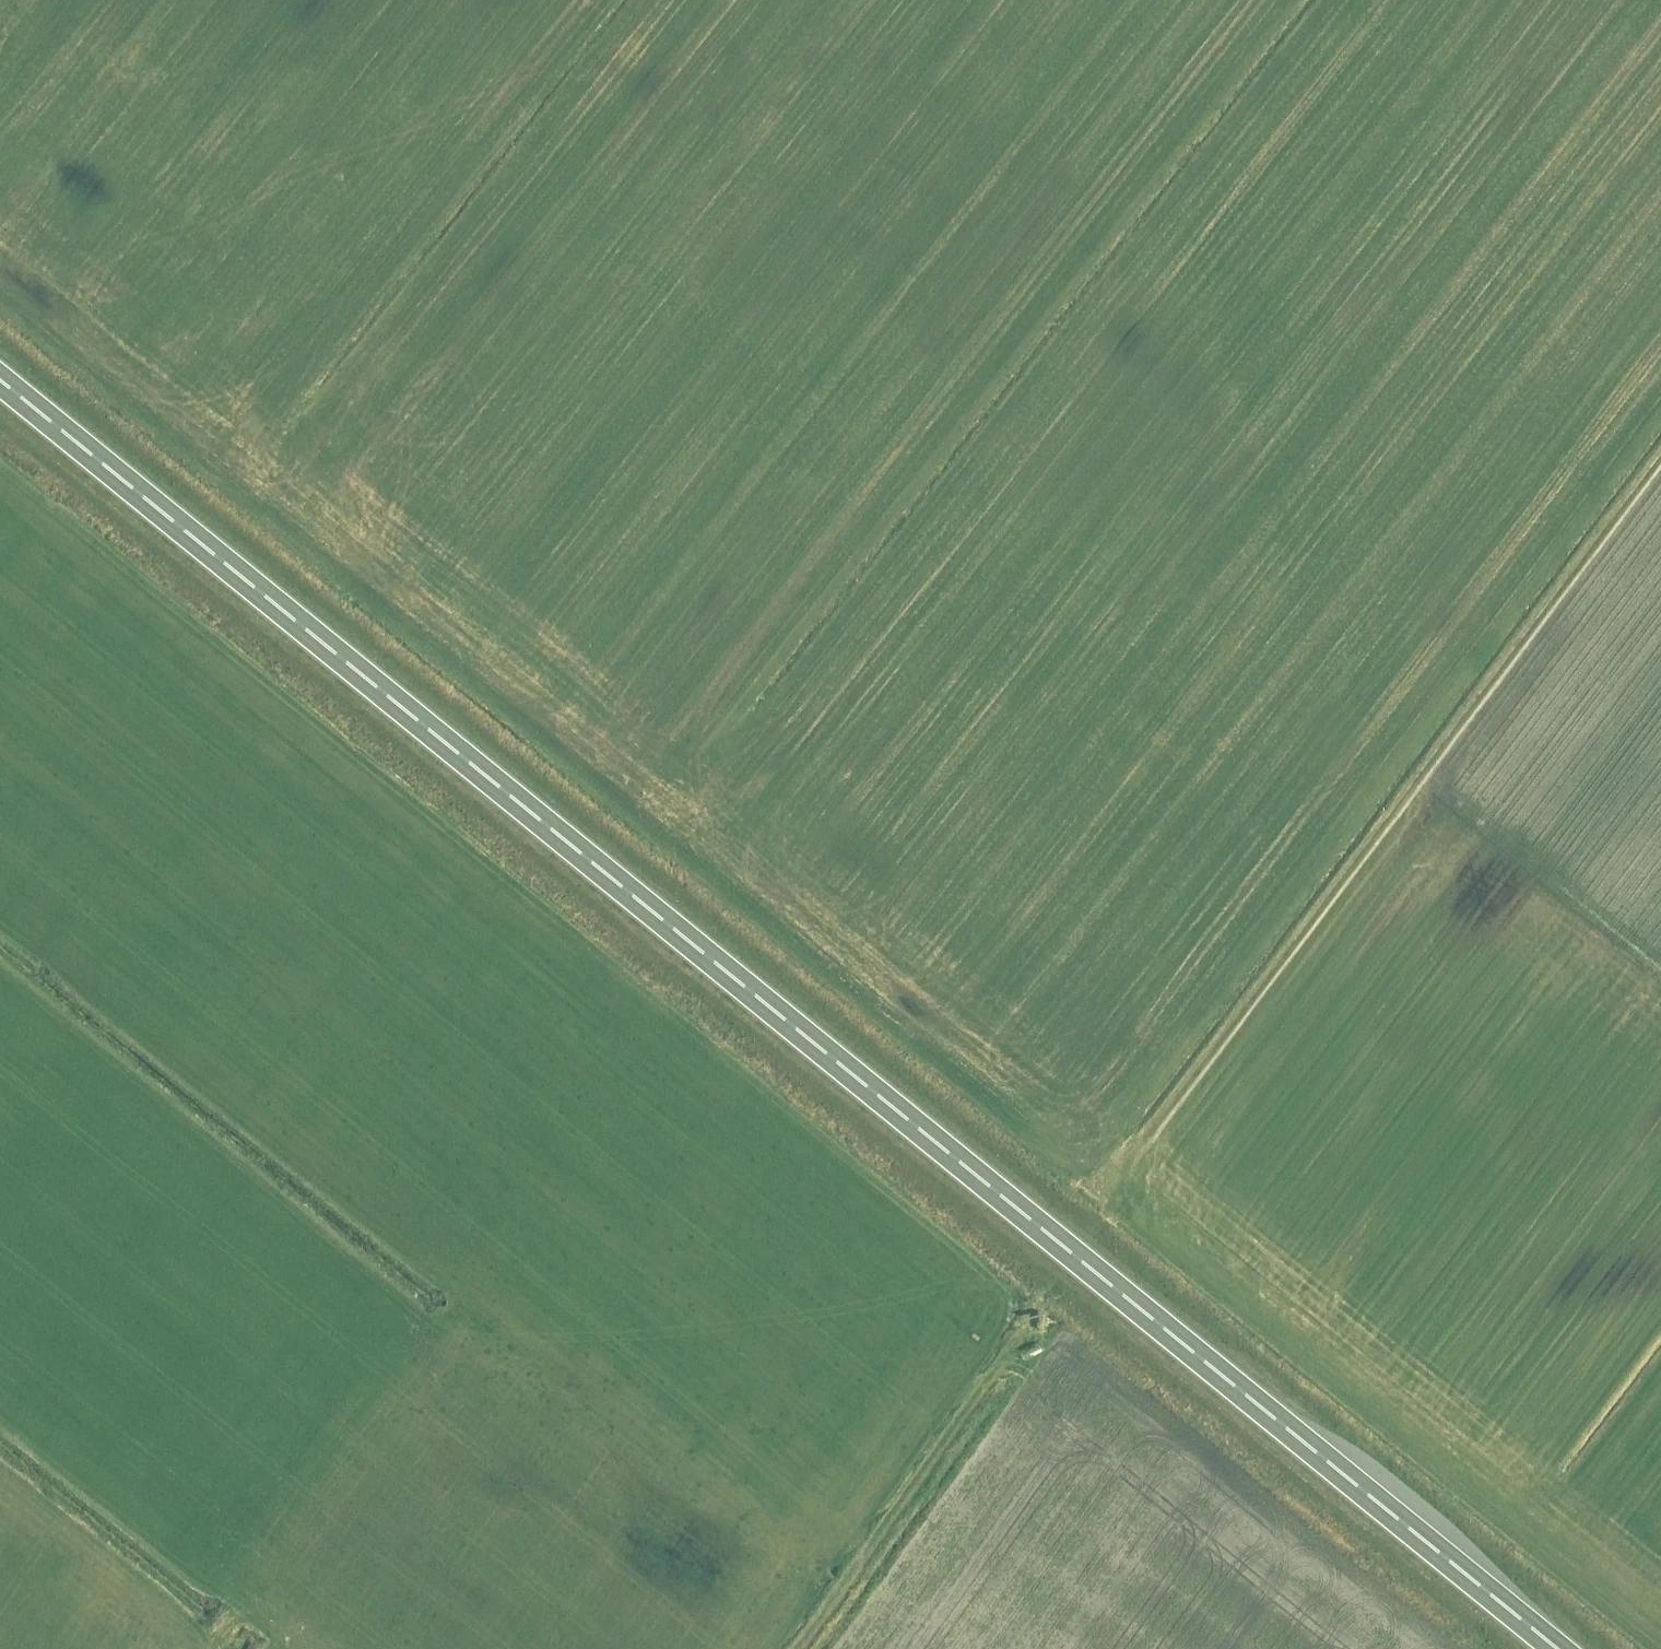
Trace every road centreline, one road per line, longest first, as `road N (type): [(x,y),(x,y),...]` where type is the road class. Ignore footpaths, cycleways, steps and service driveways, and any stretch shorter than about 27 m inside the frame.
road 1 (trunk): [(1559,1648),(0,380)]
road 2 (track): [(1660,450),(1199,1063),(1113,1213)]
road 3 (track): [(1051,1300),(801,1648)]

